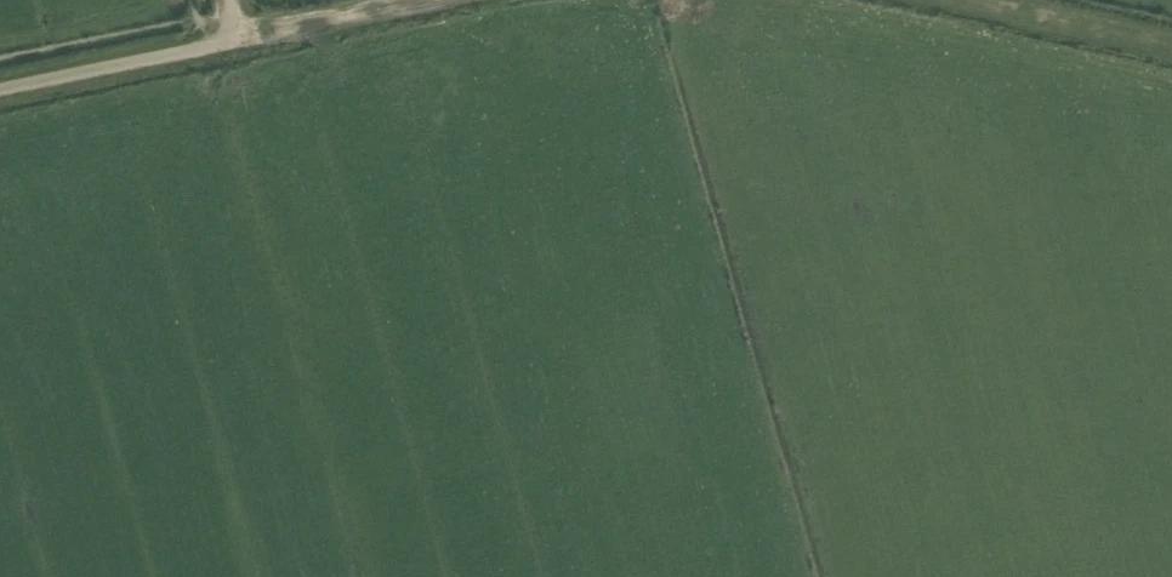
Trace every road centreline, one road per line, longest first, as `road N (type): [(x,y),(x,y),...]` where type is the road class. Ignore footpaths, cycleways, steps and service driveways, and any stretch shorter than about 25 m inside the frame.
road 1 (unclassified): [(0,94),(249,41),(237,0)]
road 2 (track): [(970,0),(1171,45)]
road 3 (track): [(249,41),(441,0)]

